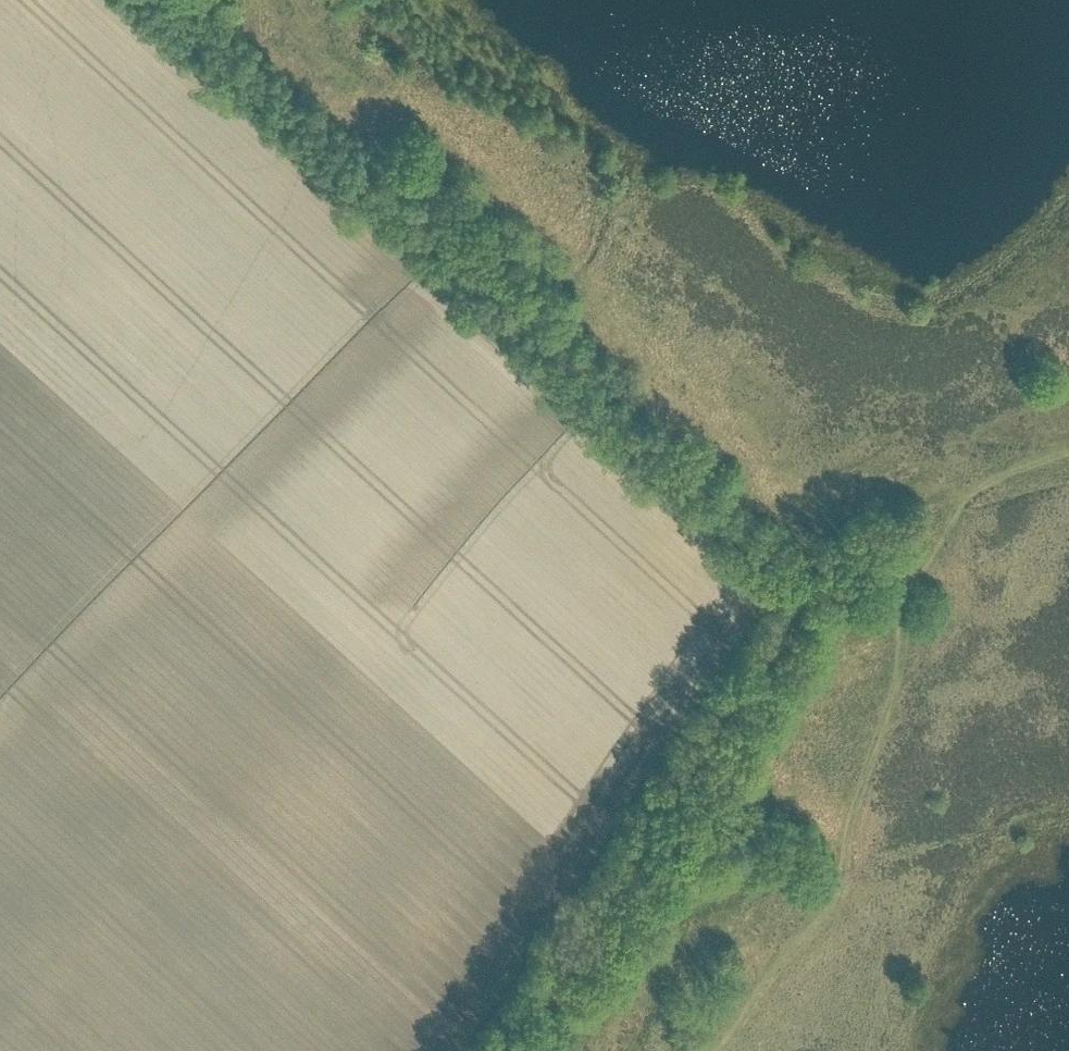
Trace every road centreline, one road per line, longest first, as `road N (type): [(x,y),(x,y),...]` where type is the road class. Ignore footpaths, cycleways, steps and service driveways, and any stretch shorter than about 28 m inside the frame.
road 1 (track): [(1068,454),(978,479),(908,610),(878,744)]

